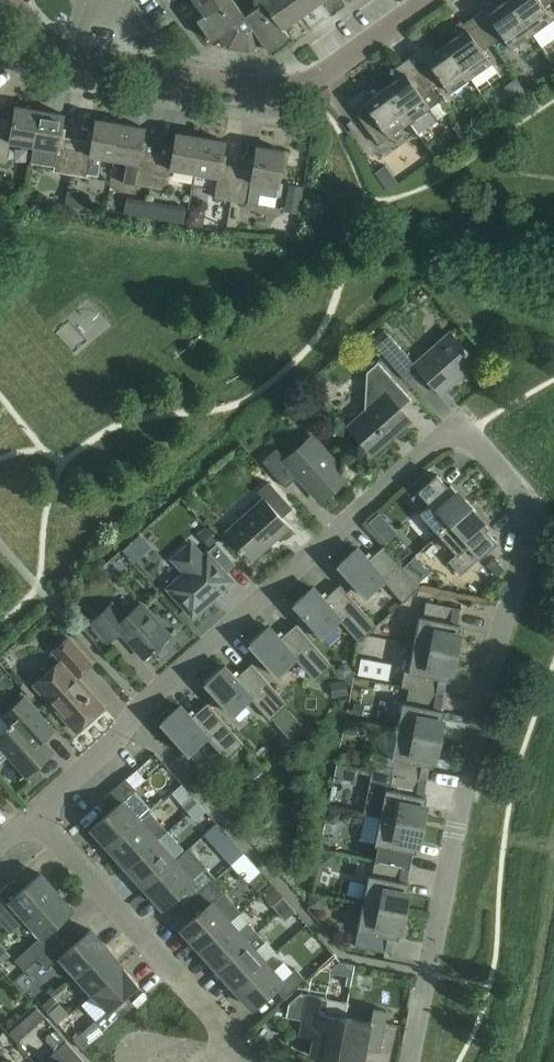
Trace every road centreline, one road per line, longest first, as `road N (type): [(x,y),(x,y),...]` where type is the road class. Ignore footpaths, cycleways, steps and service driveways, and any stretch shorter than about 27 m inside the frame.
road 1 (residential): [(409,1061),(527,527),(520,490),(480,448),(463,440),(430,446),(161,685),(117,740),(34,813)]
road 2 (residential): [(10,0),(35,32),(74,55),(265,88),(309,86),(429,0)]
road 3 (residential): [(234,1041),(34,813)]

